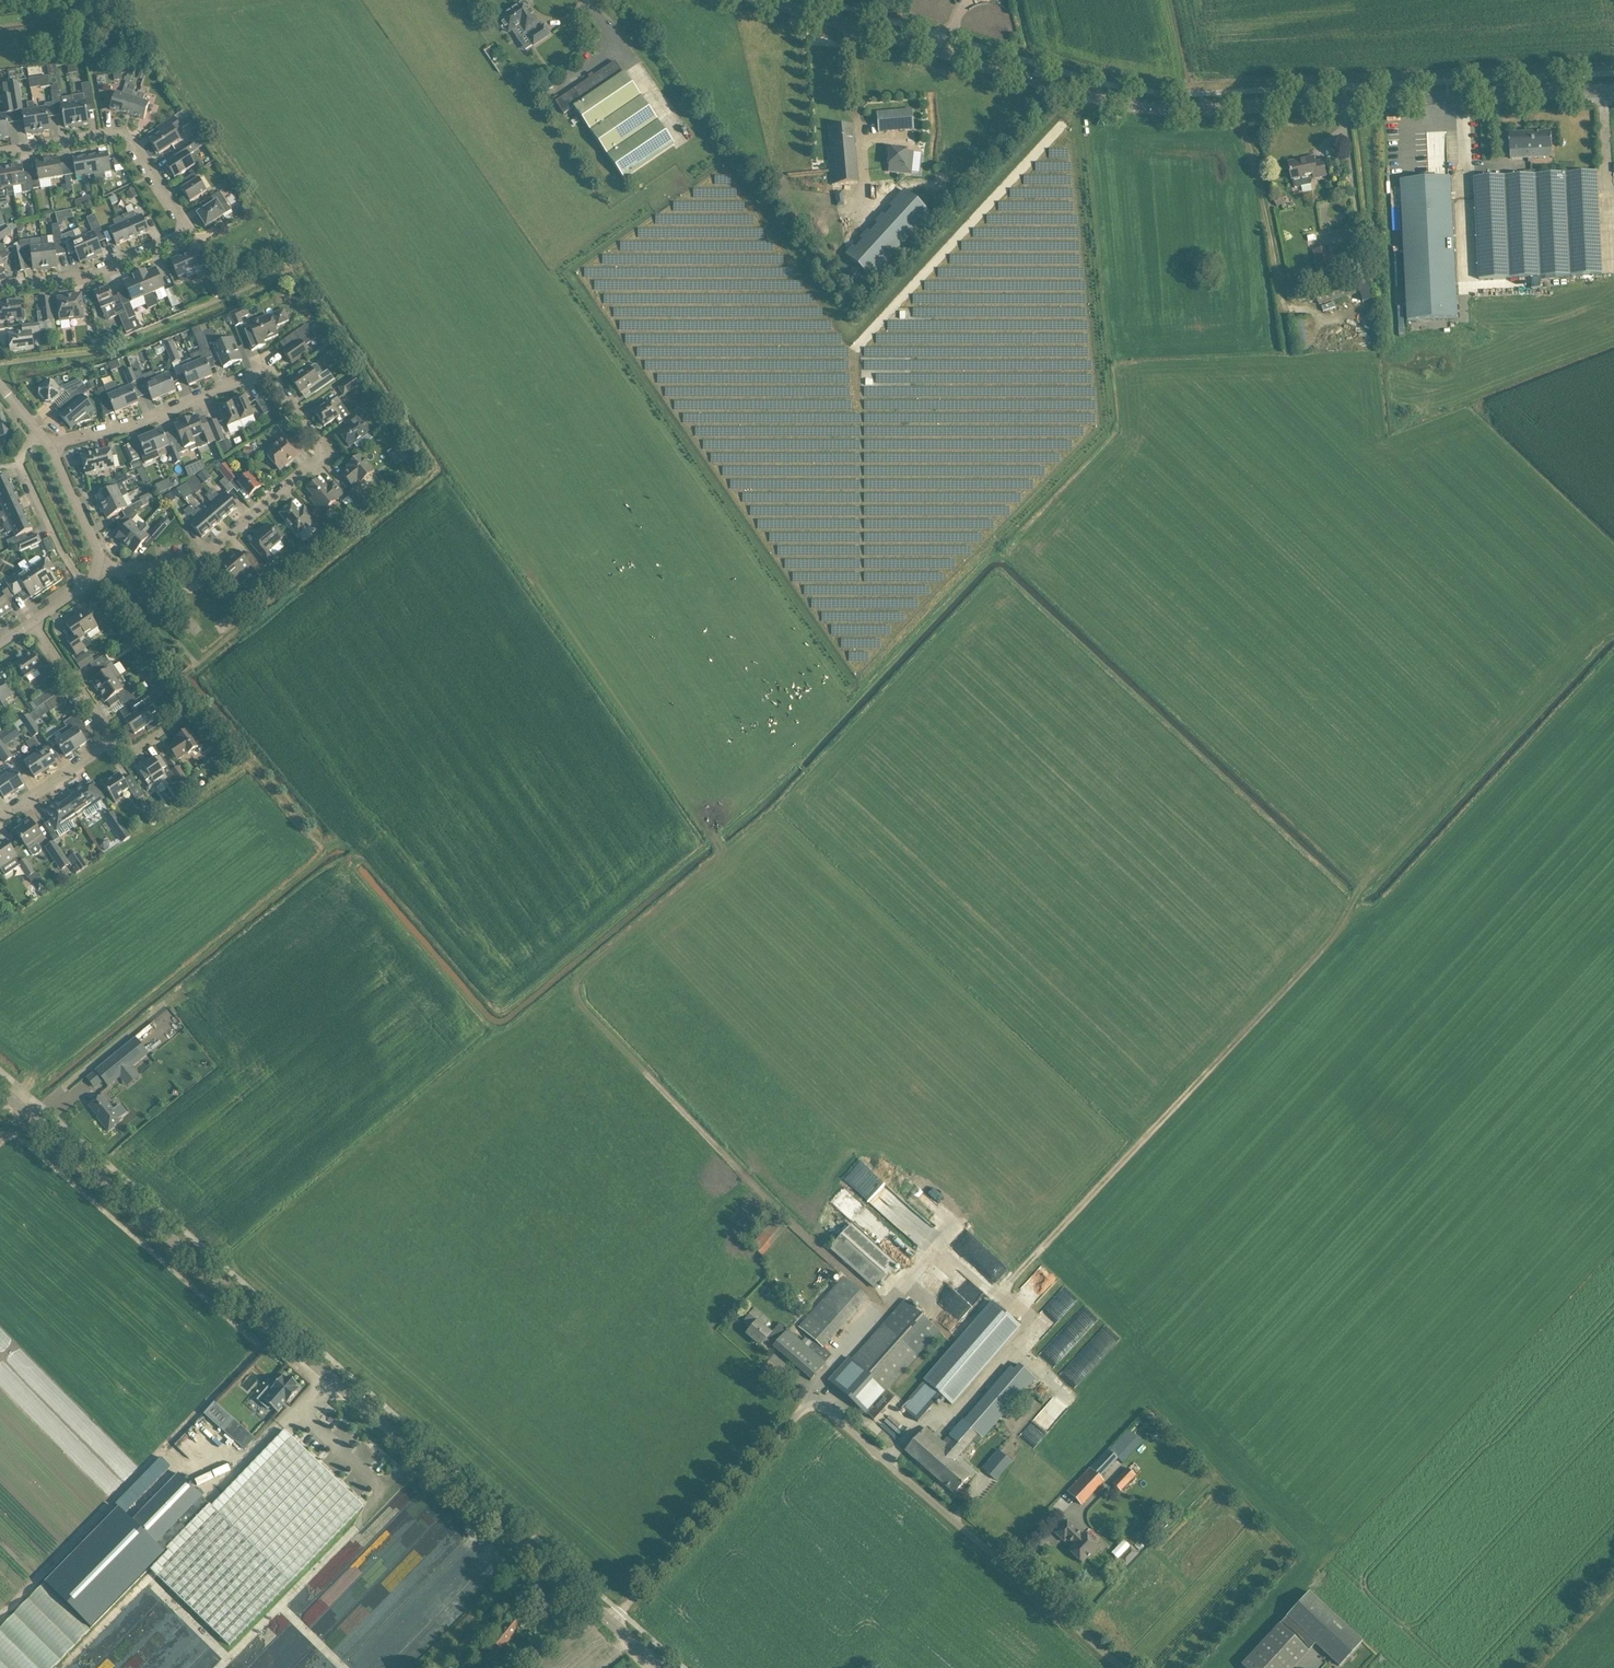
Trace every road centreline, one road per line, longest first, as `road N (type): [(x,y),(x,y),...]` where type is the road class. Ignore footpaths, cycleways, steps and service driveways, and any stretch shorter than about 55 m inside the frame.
road 1 (tertiary): [(764,0),(1113,102),(1207,110),(1613,91)]
road 2 (tertiary): [(612,1624),(0,1089)]
road 3 (unclassified): [(1121,1667),(813,1407),(612,1624)]
road 4 (residential): [(108,572),(213,552),(321,459),(321,442),(266,373),(146,421),(50,447)]
road 5 (residential): [(0,292),(91,279),(191,235),(125,132),(0,152)]
road 6 (residential): [(0,816),(114,739),(32,623)]
road 7 (residential): [(42,437),(21,467),(83,588)]
road 8 (residential): [(108,572),(50,447)]

